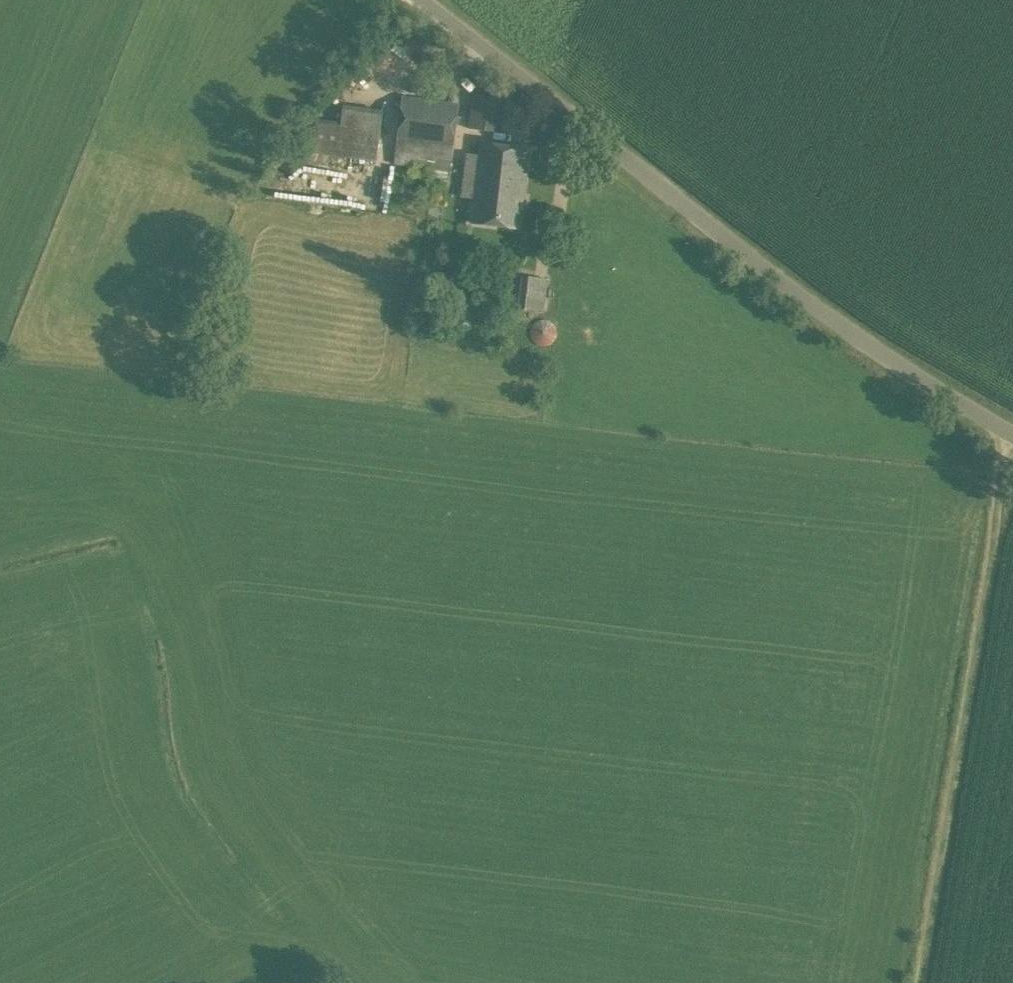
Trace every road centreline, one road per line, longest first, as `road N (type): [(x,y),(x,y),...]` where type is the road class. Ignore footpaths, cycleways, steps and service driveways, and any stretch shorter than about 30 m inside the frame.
road 1 (unclassified): [(1012,432),(786,284),(421,0)]
road 2 (track): [(1007,429),(917,982)]

